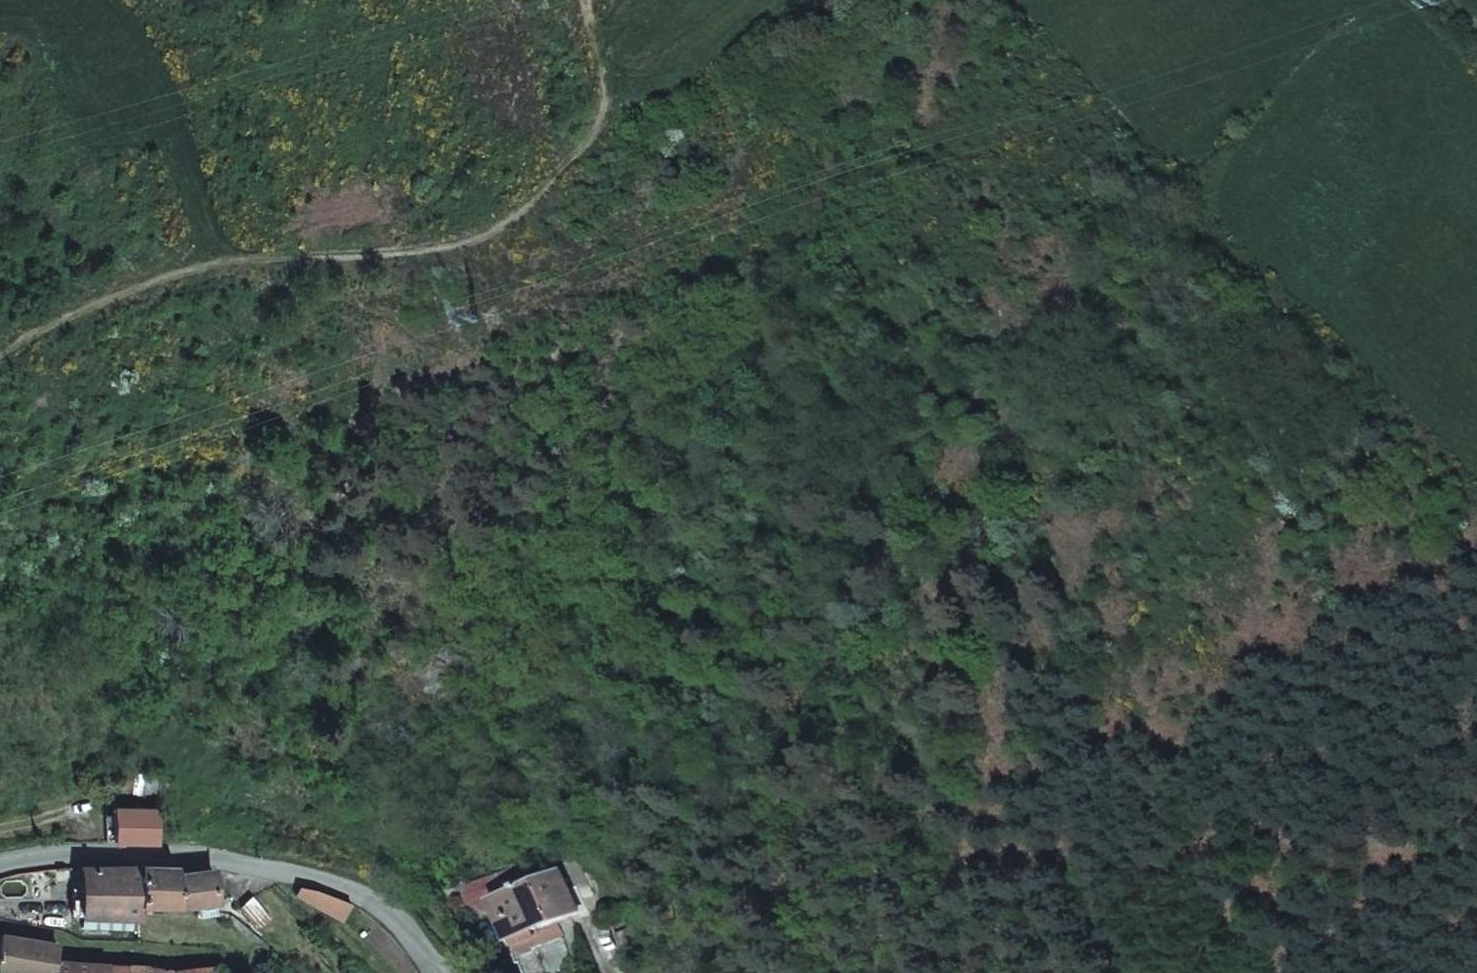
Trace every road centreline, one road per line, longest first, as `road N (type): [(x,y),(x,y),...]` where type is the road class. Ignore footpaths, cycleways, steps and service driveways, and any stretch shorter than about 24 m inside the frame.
road 1 (track): [(0,350),(81,307),(177,271),(476,238),(520,212),(594,128),(583,0)]
road 2 (residential): [(0,866),(57,855),(158,854),(310,877),(371,902),(410,934),(433,972)]

